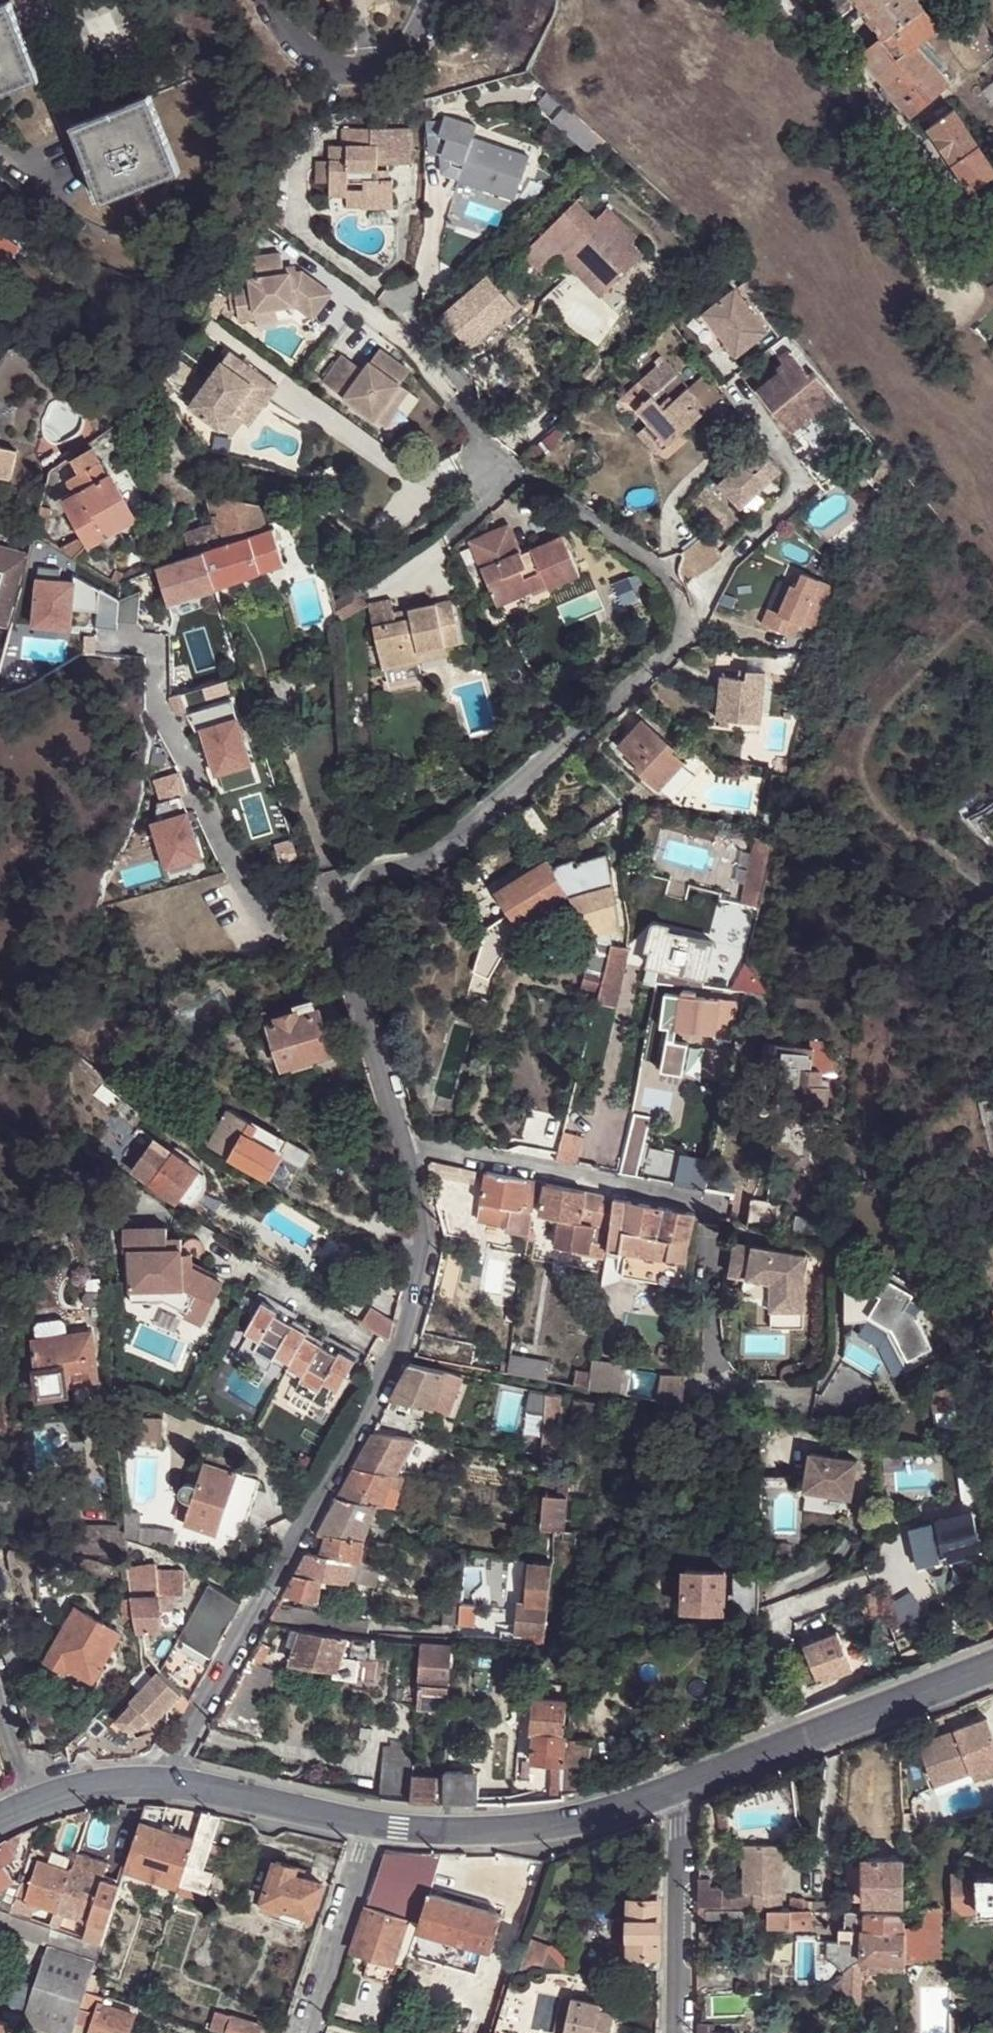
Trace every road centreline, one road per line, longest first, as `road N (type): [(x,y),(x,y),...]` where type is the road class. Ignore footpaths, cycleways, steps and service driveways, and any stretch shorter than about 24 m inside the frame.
road 1 (residential): [(524,474),(667,575),(684,614),(683,643),(432,860),(379,868),(331,891),(405,1148)]
road 2 (residential): [(405,1148),(424,1244),(400,1357),(161,1781)]
road 3 (residential): [(992,1667),(684,1787)]
road 4 (residential): [(684,1787),(581,1822),(368,1826)]
road 5 (residential): [(711,1205),(405,1148)]
road 6 (residential): [(680,2032),(684,1787)]
road 7 (residential): [(301,2032),(368,1826)]
road 8 (residential): [(368,1826),(161,1781)]
road 9 (residential): [(161,1781),(107,1780),(28,1801)]

